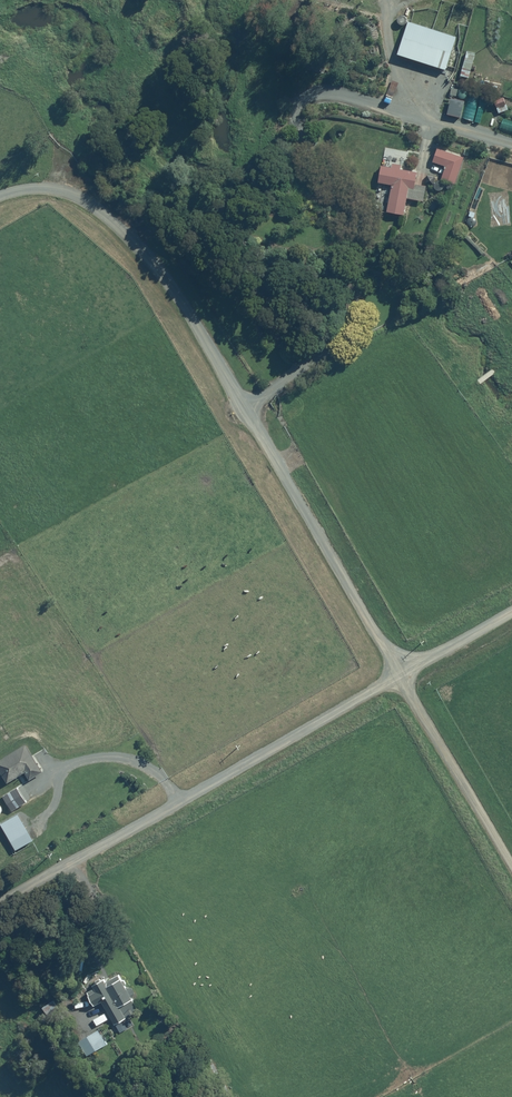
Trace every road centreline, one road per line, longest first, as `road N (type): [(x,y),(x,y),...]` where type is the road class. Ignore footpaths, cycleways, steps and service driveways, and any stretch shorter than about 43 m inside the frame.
road 1 (residential): [(245,410),(340,332),(354,303),(345,242),(300,135),(301,103),(316,93),(347,95),(511,143)]
road 2 (residential): [(0,907),(400,672)]
road 3 (residential): [(0,196),(65,193),(108,218),(160,278),(245,410)]
road 4 (residential): [(245,410),(400,672)]
road 5 (unclassified): [(400,672),(511,868)]
road 6 (residential): [(400,672),(511,610)]

